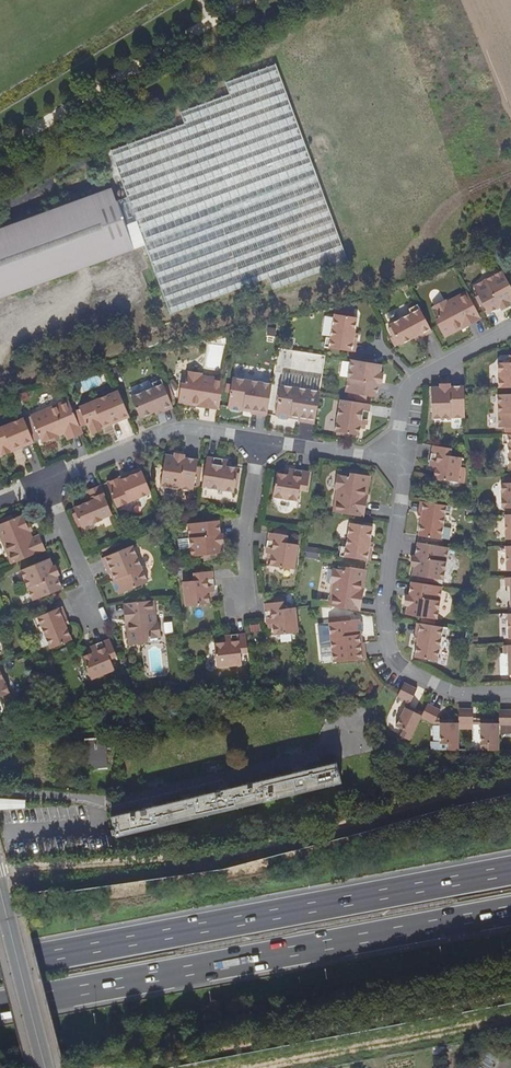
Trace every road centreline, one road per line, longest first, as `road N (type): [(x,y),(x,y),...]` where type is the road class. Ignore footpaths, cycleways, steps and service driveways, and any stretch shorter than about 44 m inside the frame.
road 1 (track): [(510,174),(466,194),(401,265),(374,280),(254,304),(34,368),(0,369)]
road 2 (motorway): [(510,871),(0,965)]
road 3 (motorway): [(0,1004),(510,911)]
road 4 (track): [(6,869),(211,853),(510,781)]
road 5 (residential): [(396,461),(404,483),(386,597),(393,655),(455,693),(510,691)]
road 6 (residential): [(48,482),(177,430),(257,441)]
road 7 (residential): [(510,329),(410,385),(396,461)]
road 8 (residential): [(245,606),(239,545),(257,441)]
road 9 (residential): [(97,625),(48,482)]
road 10 (residential): [(257,441),(396,461)]
road 11 (residential): [(45,1067),(11,934)]

